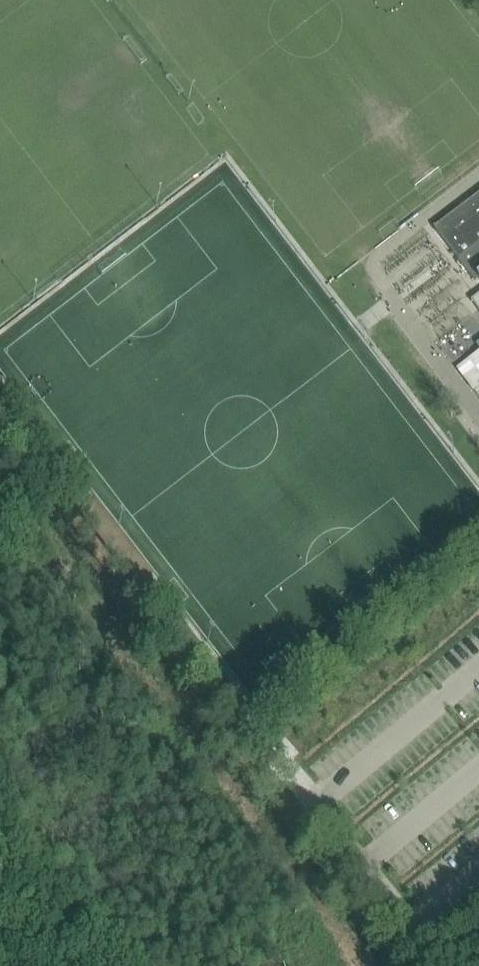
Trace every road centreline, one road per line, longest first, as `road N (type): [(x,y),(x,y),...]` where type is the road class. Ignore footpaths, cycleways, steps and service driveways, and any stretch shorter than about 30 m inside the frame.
road 1 (unclassified): [(478,413),(402,310)]

